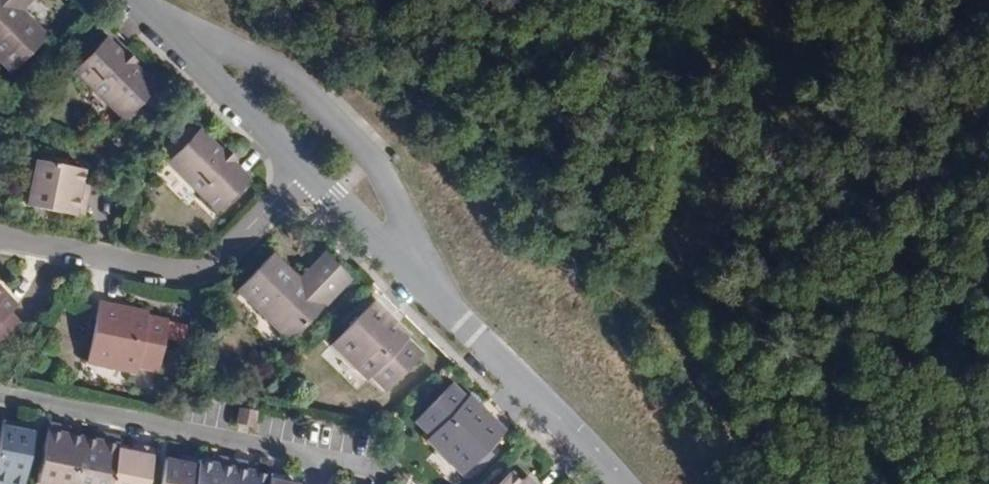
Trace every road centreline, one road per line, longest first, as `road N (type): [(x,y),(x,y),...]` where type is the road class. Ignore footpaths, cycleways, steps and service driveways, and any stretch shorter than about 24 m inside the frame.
road 1 (residential): [(432,291),(376,156),(286,69),(153,17)]
road 2 (residential): [(320,483),(325,459),(0,393)]
road 3 (residential): [(0,236),(205,271),(303,173)]
road 4 (residential): [(630,483),(432,291)]
road 5 (residential): [(303,173),(153,17)]
road 6 (residential): [(432,291),(303,173)]

